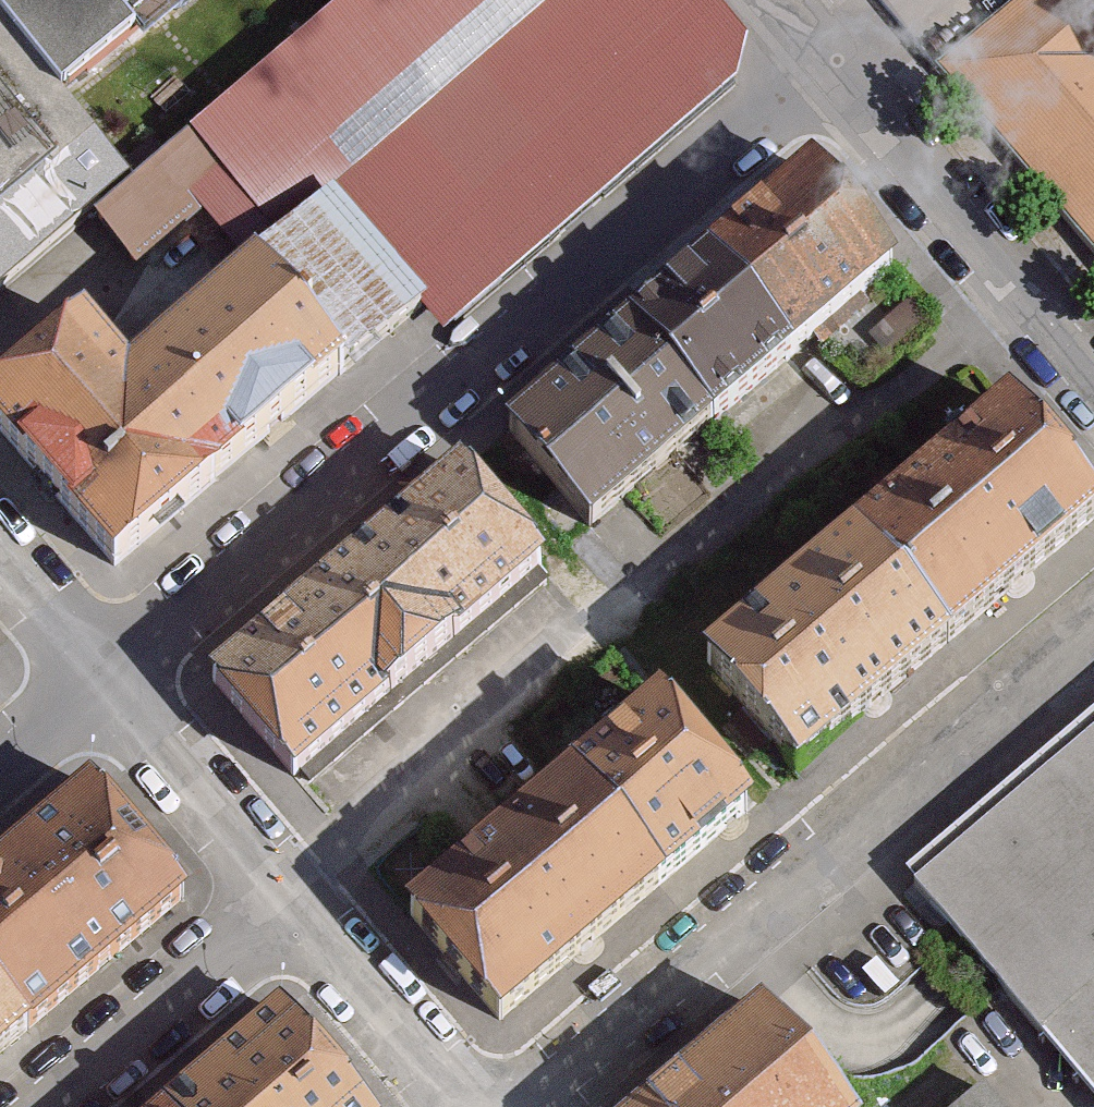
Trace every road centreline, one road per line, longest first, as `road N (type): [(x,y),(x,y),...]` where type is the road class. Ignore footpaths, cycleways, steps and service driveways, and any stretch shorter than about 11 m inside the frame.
road 1 (residential): [(816,63),(103,677)]
road 2 (unclassified): [(520,1106),(1093,627)]
road 3 (residential): [(1093,390),(816,63)]
road 4 (unclassified): [(53,1106),(294,906)]
road 5 (residential): [(103,677),(294,906)]
road 6 (residential): [(294,906),(471,1106)]
road 7 (residential): [(0,561),(103,677)]
road 8 (residential): [(103,677),(0,764)]

